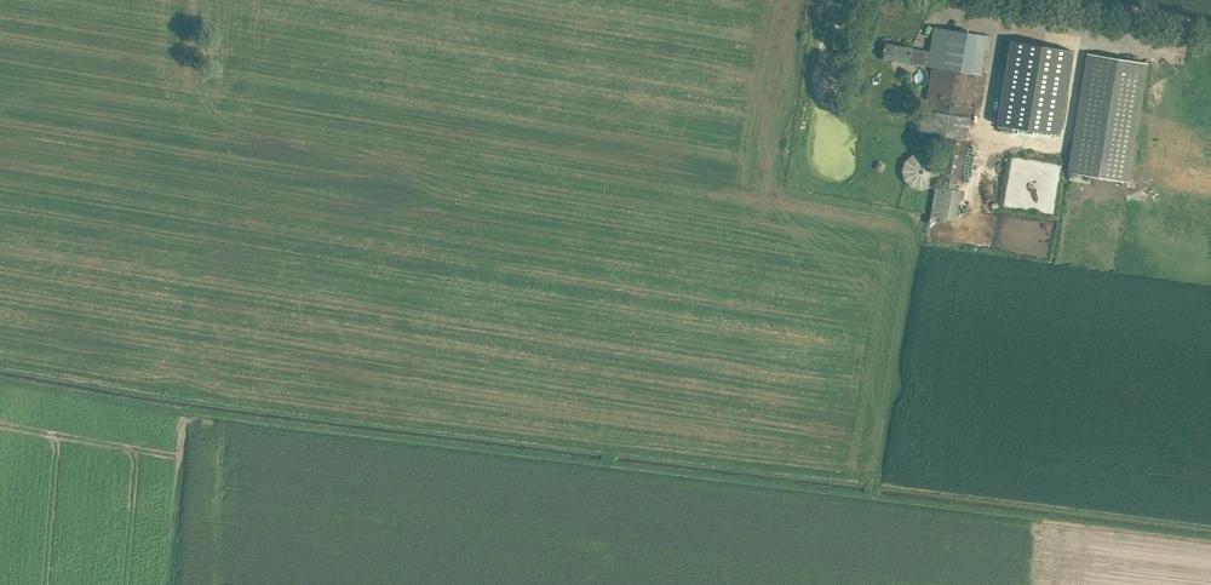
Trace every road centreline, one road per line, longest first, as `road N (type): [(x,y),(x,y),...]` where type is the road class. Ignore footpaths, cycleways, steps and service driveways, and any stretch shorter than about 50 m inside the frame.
road 1 (unclassified): [(1210,27),(1049,0)]

